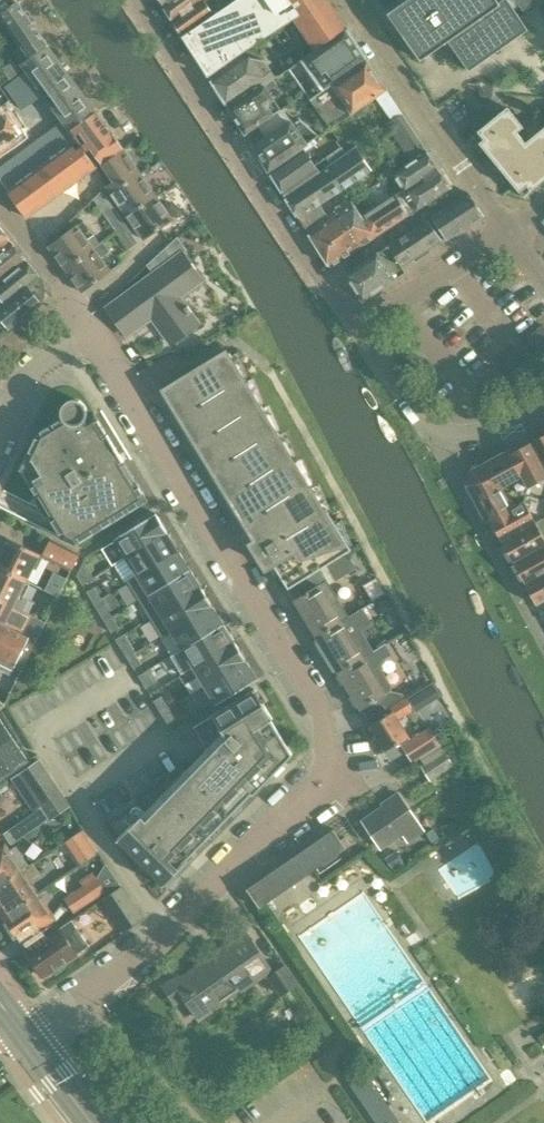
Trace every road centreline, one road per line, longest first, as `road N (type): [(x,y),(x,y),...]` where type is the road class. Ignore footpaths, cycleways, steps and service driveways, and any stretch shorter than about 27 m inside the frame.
road 1 (residential): [(80,1005),(136,963),(321,786),(327,754),(322,710),(88,329)]
road 2 (residential): [(325,282),(139,0)]
road 3 (residential): [(473,183),(348,0)]
road 4 (residential): [(355,330),(511,232)]
road 5 (residential): [(325,282),(473,183)]
road 6 (unclassified): [(80,1005),(195,1122)]
road 7 (residential): [(88,329),(0,206)]
road 8 (residential): [(450,434),(426,429),(355,330)]
road 9 (residential): [(0,427),(24,381),(88,329)]
road 10 (residential): [(31,0),(105,103)]

